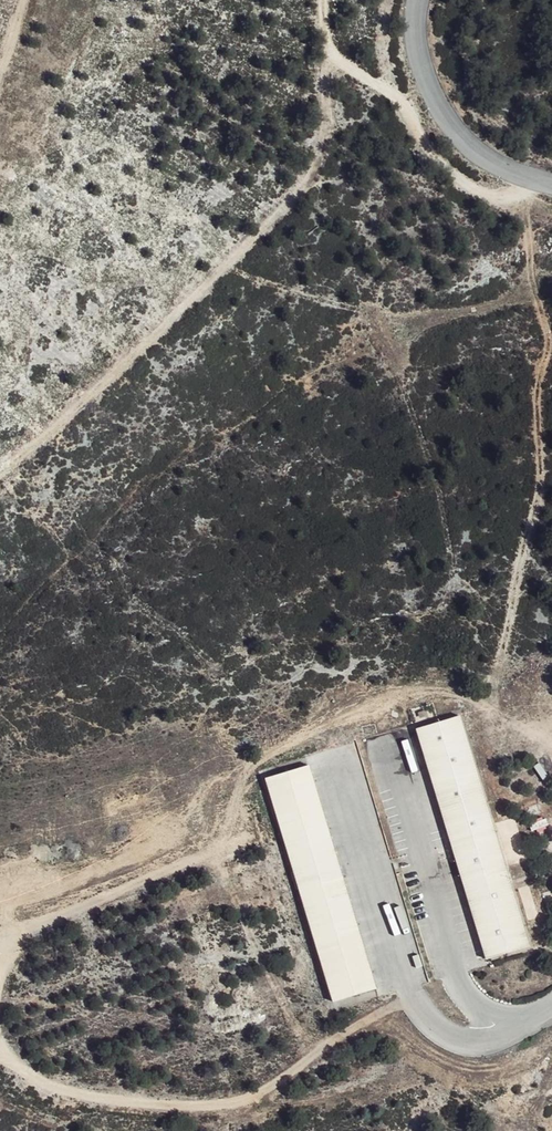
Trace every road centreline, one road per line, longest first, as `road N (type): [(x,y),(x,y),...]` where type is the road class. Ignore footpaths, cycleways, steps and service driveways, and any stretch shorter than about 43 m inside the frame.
road 1 (track): [(332,56),(322,127),(293,184),(216,276),(0,461)]
road 2 (track): [(411,995),(394,1012),(321,1044),(300,1071),(252,1097),(181,1107),(43,1075),(5,1039),(0,1021)]
road 3 (track): [(325,0),(332,56),(357,82),(406,95),(449,170),(497,189),(530,182)]
road 4 (unclassified): [(421,0),(415,15),(433,96),(485,166),(551,189)]

